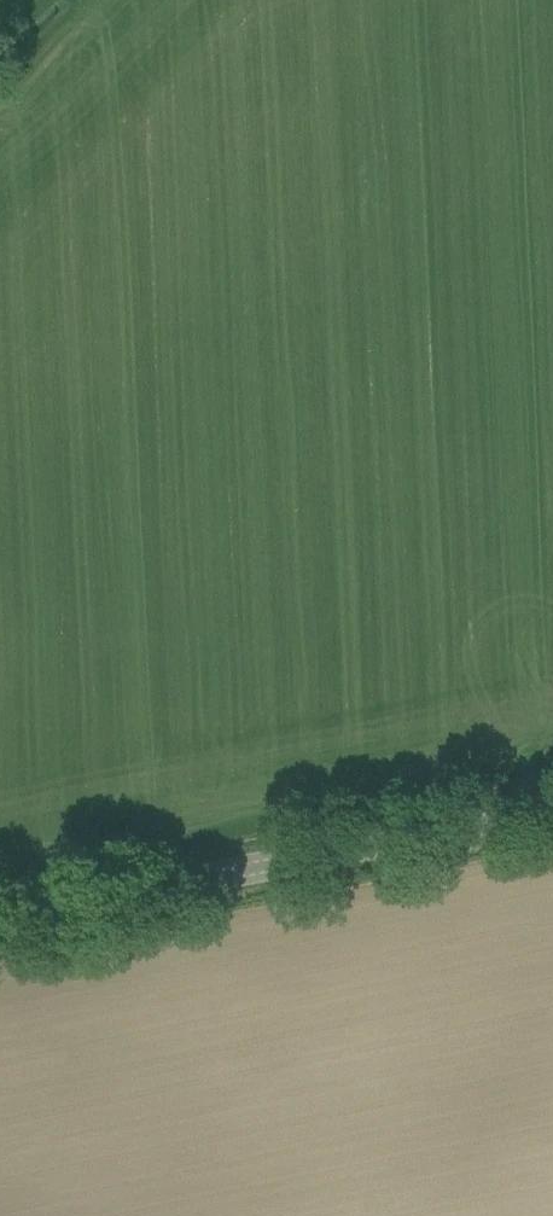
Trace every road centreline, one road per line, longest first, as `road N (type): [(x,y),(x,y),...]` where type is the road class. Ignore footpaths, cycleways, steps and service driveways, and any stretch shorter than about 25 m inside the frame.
road 1 (secondary): [(0,921),(552,806)]

